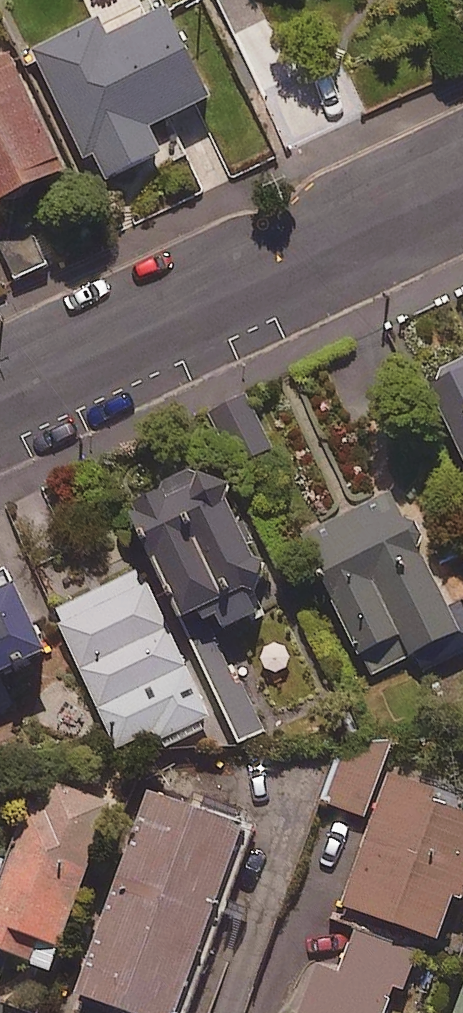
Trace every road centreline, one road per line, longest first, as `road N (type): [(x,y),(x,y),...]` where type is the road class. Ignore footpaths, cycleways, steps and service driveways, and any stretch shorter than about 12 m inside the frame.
road 1 (residential): [(0,411),(462,195)]

